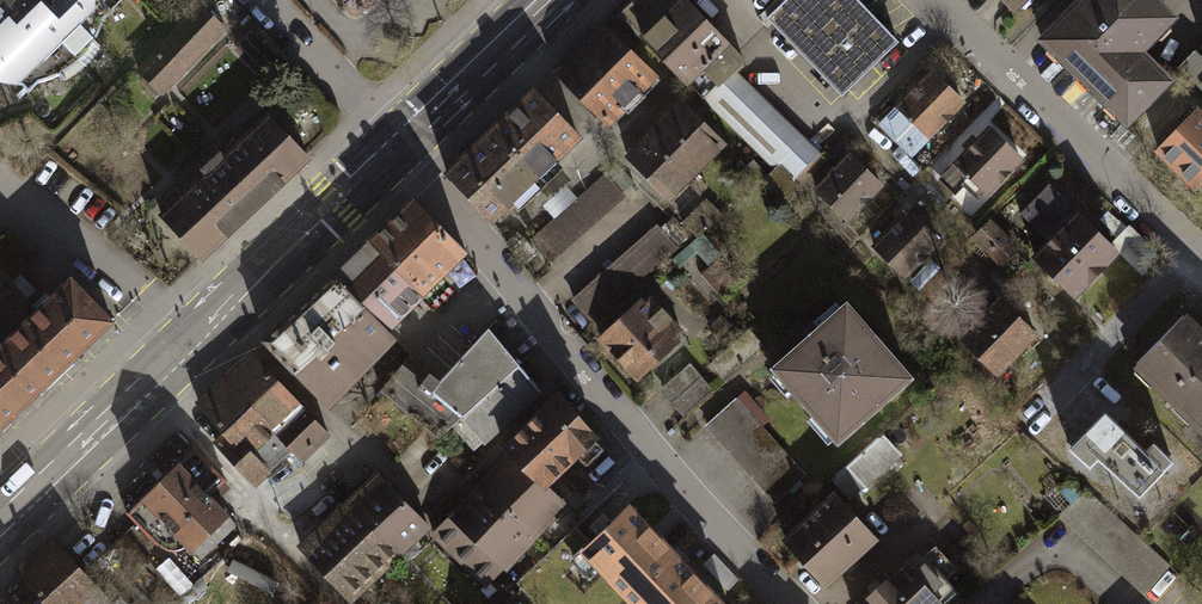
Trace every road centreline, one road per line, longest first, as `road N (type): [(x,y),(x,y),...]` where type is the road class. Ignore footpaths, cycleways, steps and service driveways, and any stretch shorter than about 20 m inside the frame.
road 1 (residential): [(397,140),(637,437),(799,603)]
road 2 (primary): [(397,140),(0,518)]
road 3 (residential): [(934,0),(1201,253)]
road 4 (track): [(340,603),(147,378)]
road 5 (primary): [(541,0),(397,140)]
road 6 (residential): [(265,0),(397,140)]

